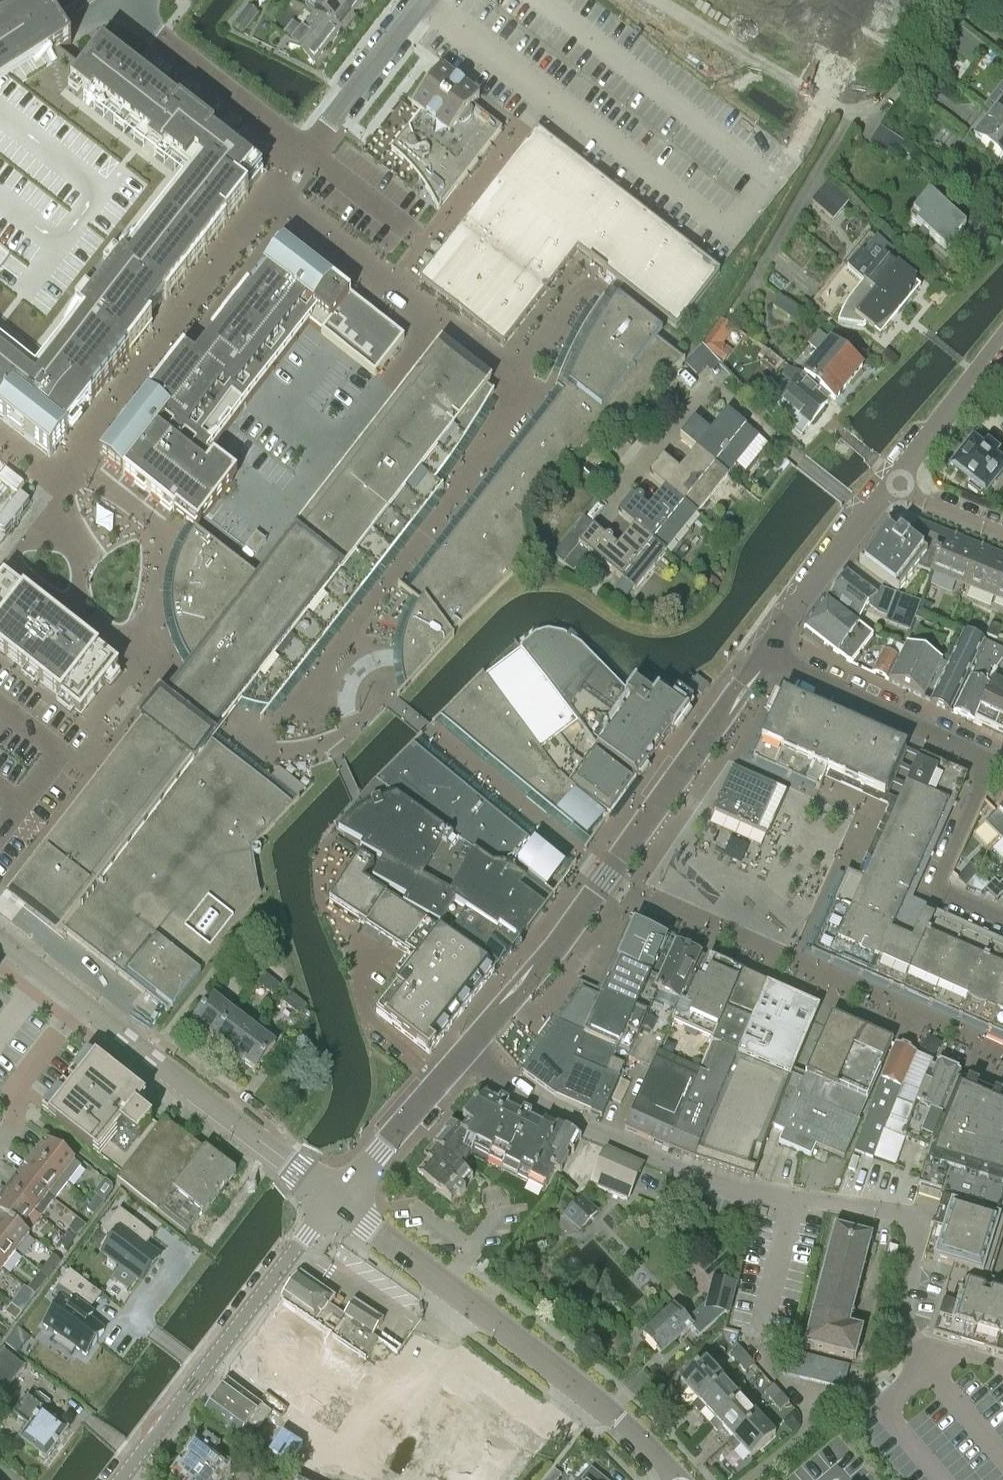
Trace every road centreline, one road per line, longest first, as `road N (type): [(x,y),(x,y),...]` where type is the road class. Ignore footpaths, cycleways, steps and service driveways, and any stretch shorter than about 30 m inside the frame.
road 1 (unclassified): [(471,1047),(744,678)]
road 2 (tertiary): [(674,1479),(616,1422),(333,1200)]
road 3 (tertiary): [(118,1479),(333,1200)]
road 4 (tertiary): [(333,1200),(79,1002)]
road 5 (residential): [(134,0),(121,16),(308,152)]
road 6 (residential): [(762,654),(989,757)]
road 7 (residential): [(989,757),(929,892),(1002,925)]
road 8 (unclassified): [(891,478),(762,654)]
road 9 (unclassified): [(333,1200),(471,1047)]
road 10 (unclassified): [(308,152),(423,0)]
road 11 (unclassified): [(1002,334),(891,478)]
road 12 (unclassified): [(612,1137),(510,1084),(471,1047)]
road 13 (residential): [(0,1142),(11,1128),(13,1086),(79,1002)]
road 14 (residential): [(1002,532),(914,496),(891,478)]

